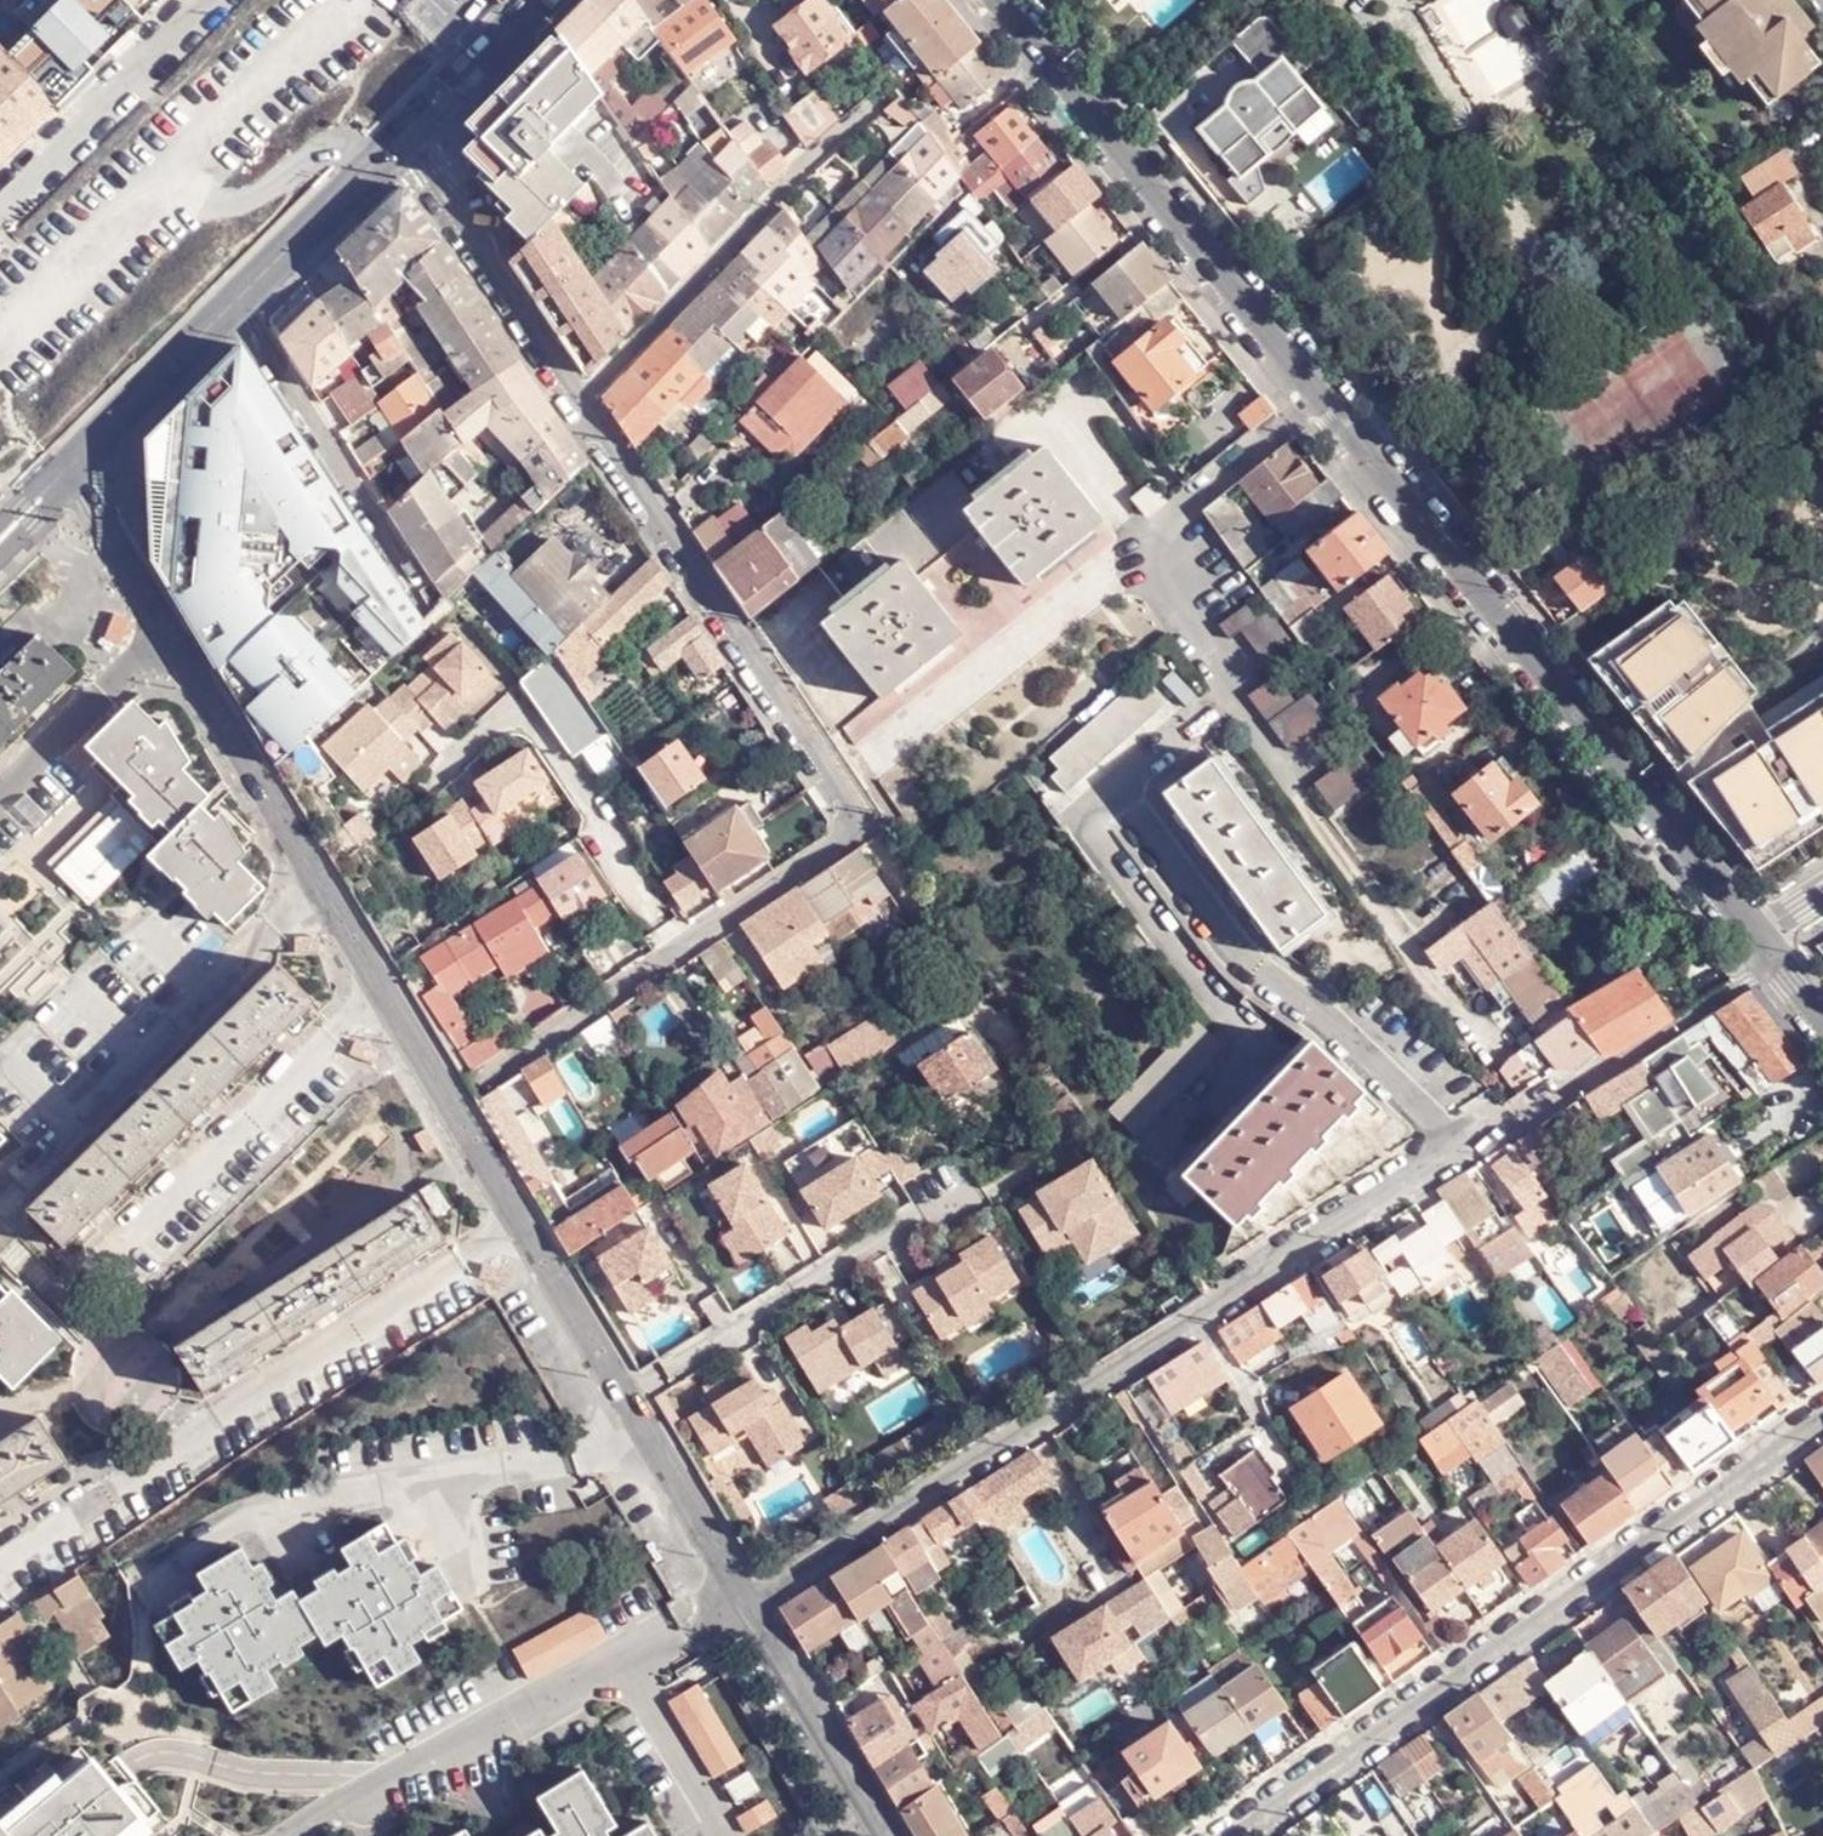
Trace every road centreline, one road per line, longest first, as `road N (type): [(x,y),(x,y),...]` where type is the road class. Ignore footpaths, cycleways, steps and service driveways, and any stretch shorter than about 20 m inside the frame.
road 1 (residential): [(65,471),(92,503),(643,1441),(750,1606)]
road 2 (residential): [(1756,939),(993,0)]
road 3 (residential): [(750,1606),(1774,962)]
road 4 (residential): [(488,1077),(837,846),(853,826),(844,798),(580,405)]
road 5 (residential): [(1228,1835),(1822,1413)]
road 6 (residential): [(884,88),(580,405)]
road 7 (residential): [(429,609),(234,301)]
road 8 (residential): [(580,405),(406,134)]
road 9 (residential): [(0,206),(208,0)]
road 10 (residential): [(750,1606),(889,1835)]
road 11 (tertiary): [(234,301),(406,134)]
road 12 (tertiary): [(65,471),(234,301)]
road 13 (tertiary): [(406,134),(538,0)]

